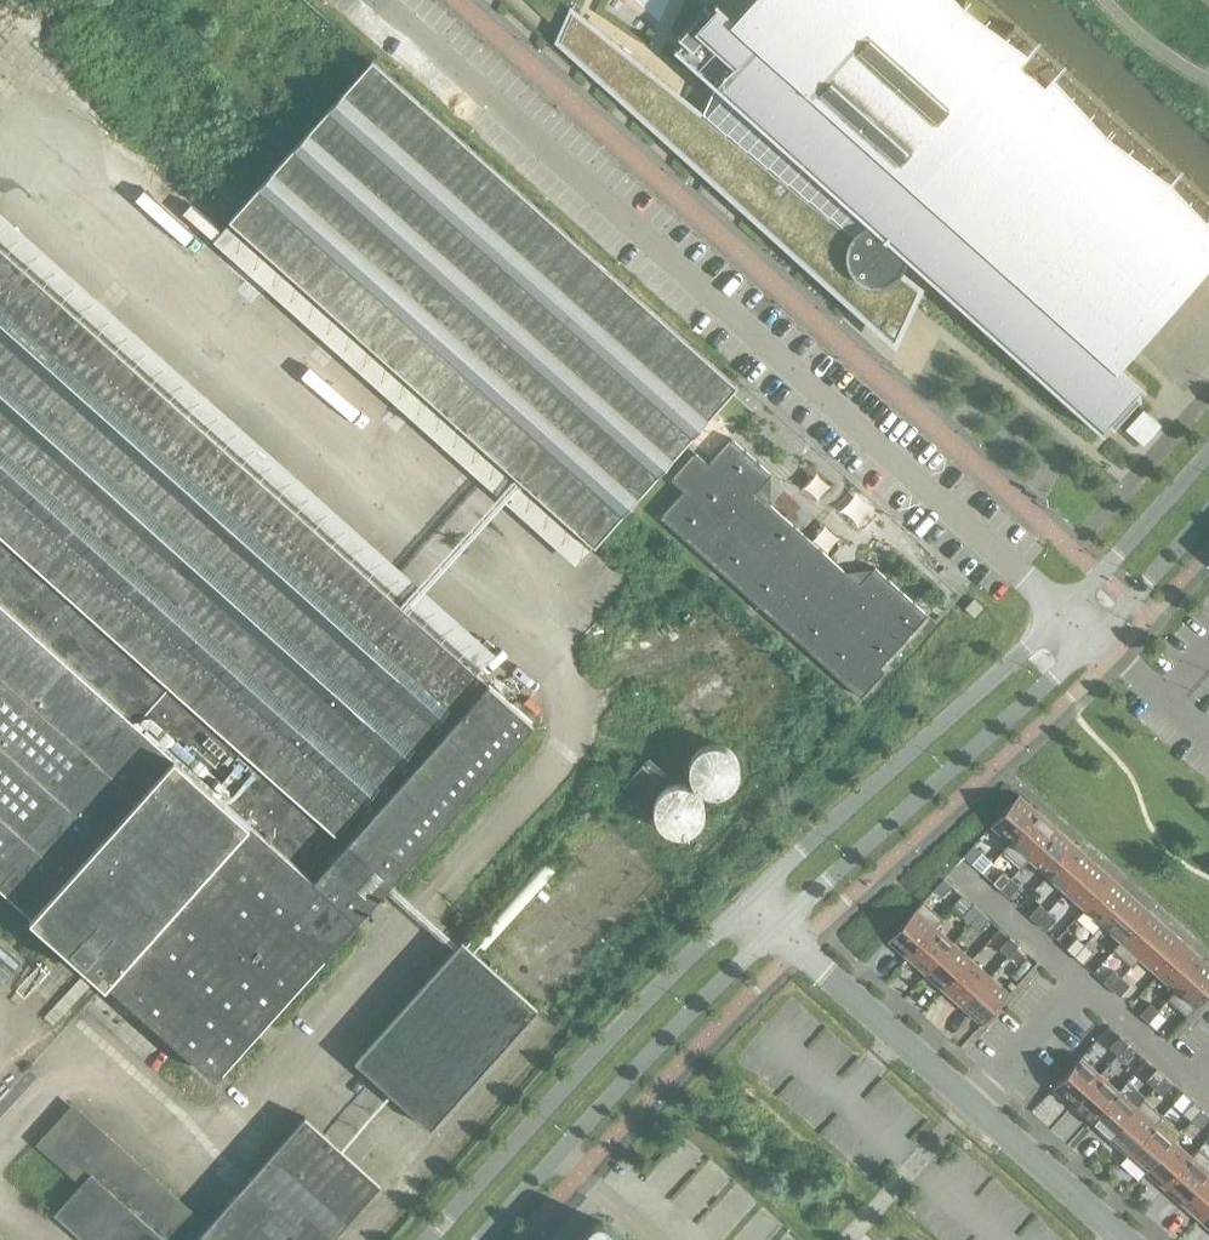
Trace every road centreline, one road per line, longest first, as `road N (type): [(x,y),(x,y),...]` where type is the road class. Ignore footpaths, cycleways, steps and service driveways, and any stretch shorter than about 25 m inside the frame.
road 1 (residential): [(1066,610),(380,0)]
road 2 (residential): [(1130,1239),(772,930)]
road 3 (unclassified): [(744,905),(427,1239)]
road 4 (unclassified): [(772,930),(1097,638)]
road 5 (unclassified): [(1066,610),(744,905)]
road 6 (unclassified): [(482,1239),(646,1055),(772,930)]
road 7 (unclassified): [(1208,451),(1066,610)]
road 8 (unclassified): [(1097,638),(1208,512)]

